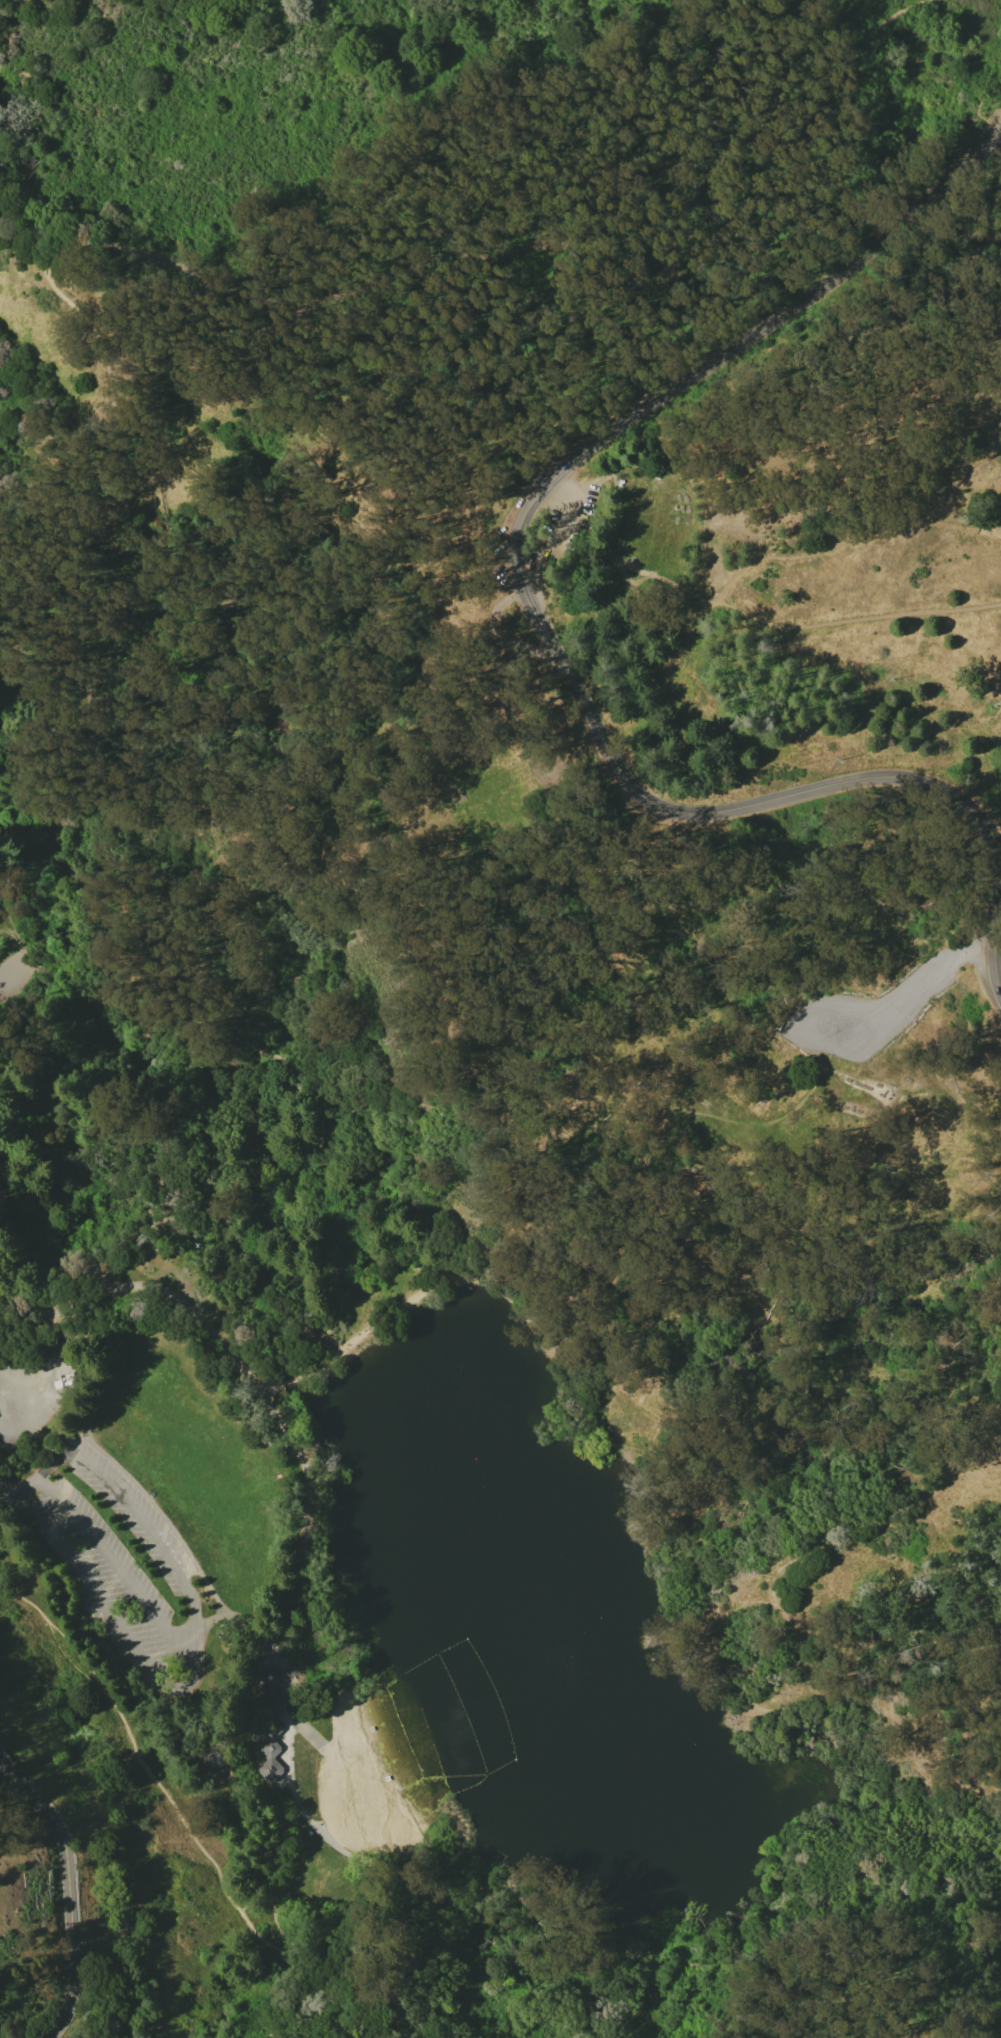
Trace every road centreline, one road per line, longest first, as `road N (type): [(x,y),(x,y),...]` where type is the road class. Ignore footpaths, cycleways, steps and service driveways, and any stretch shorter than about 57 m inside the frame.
road 1 (tertiary): [(1000,994),(995,853),(982,820),(933,785),(881,776),(695,814),(647,799),(618,768),(517,565),(521,529),(548,485),(624,419),(796,306),(999,134)]
road 2 (tertiary): [(45,2037),(70,2006),(78,1969),(72,1876),(62,1835),(0,1763)]
road 3 (track): [(101,1291),(109,1248),(162,1214),(169,1205),(164,1187),(149,1193),(151,1209)]

